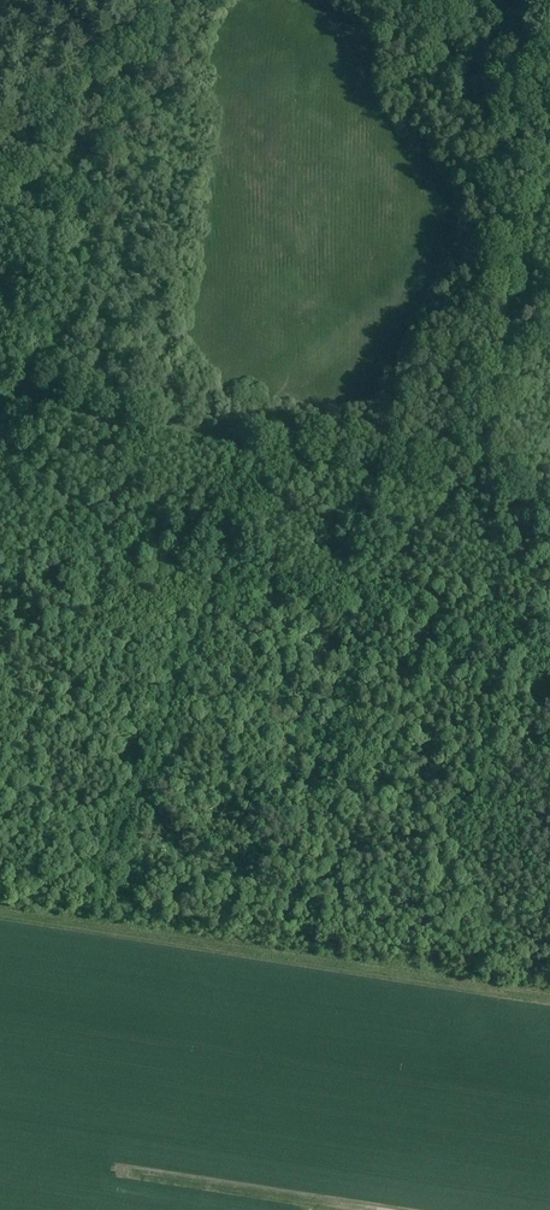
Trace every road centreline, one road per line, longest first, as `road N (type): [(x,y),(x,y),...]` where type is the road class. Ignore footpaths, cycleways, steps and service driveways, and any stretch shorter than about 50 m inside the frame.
road 1 (track): [(0,423),(23,405),(468,501),(549,150)]
road 2 (track): [(549,992),(0,907)]

